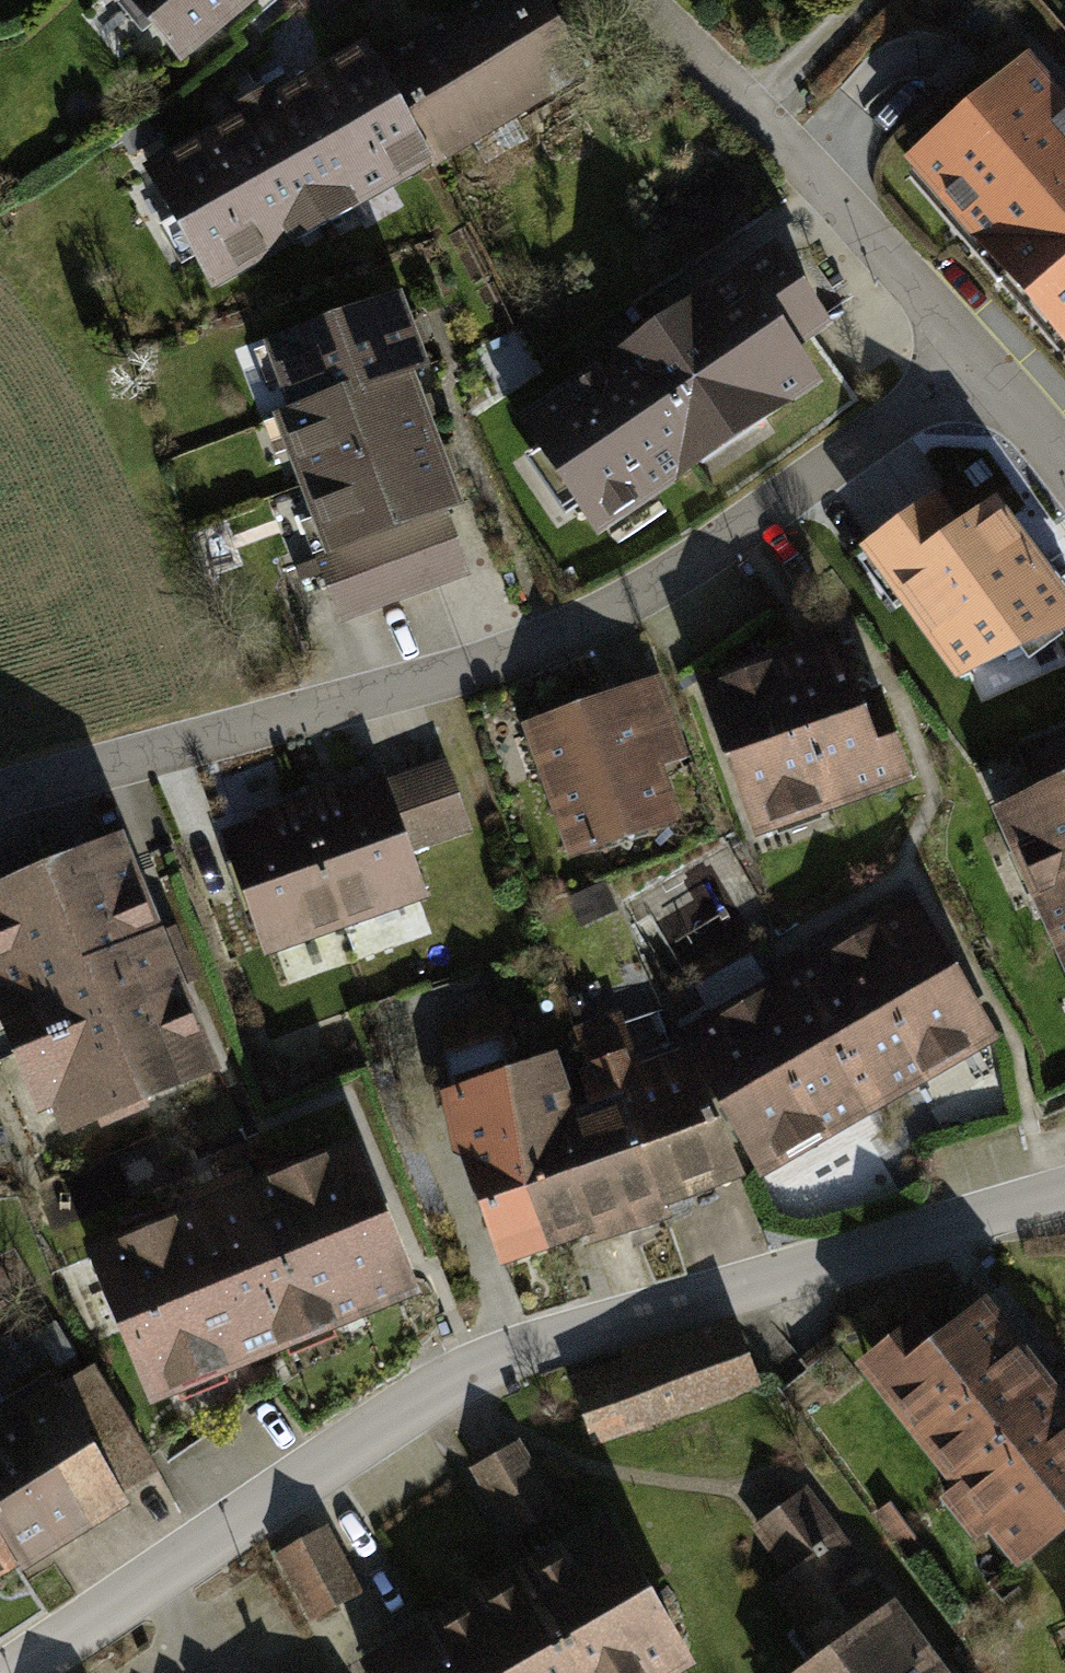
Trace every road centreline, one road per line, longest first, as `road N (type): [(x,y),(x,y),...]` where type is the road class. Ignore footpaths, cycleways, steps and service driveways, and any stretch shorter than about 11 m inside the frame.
road 1 (residential): [(11,1672),(454,1377),(547,1340),(1064,1193)]
road 2 (residential): [(0,797),(486,665),(638,597),(795,493),(969,351)]
road 3 (residential): [(642,0),(754,105),(969,351)]
road 4 (residential): [(969,351),(1064,468)]

